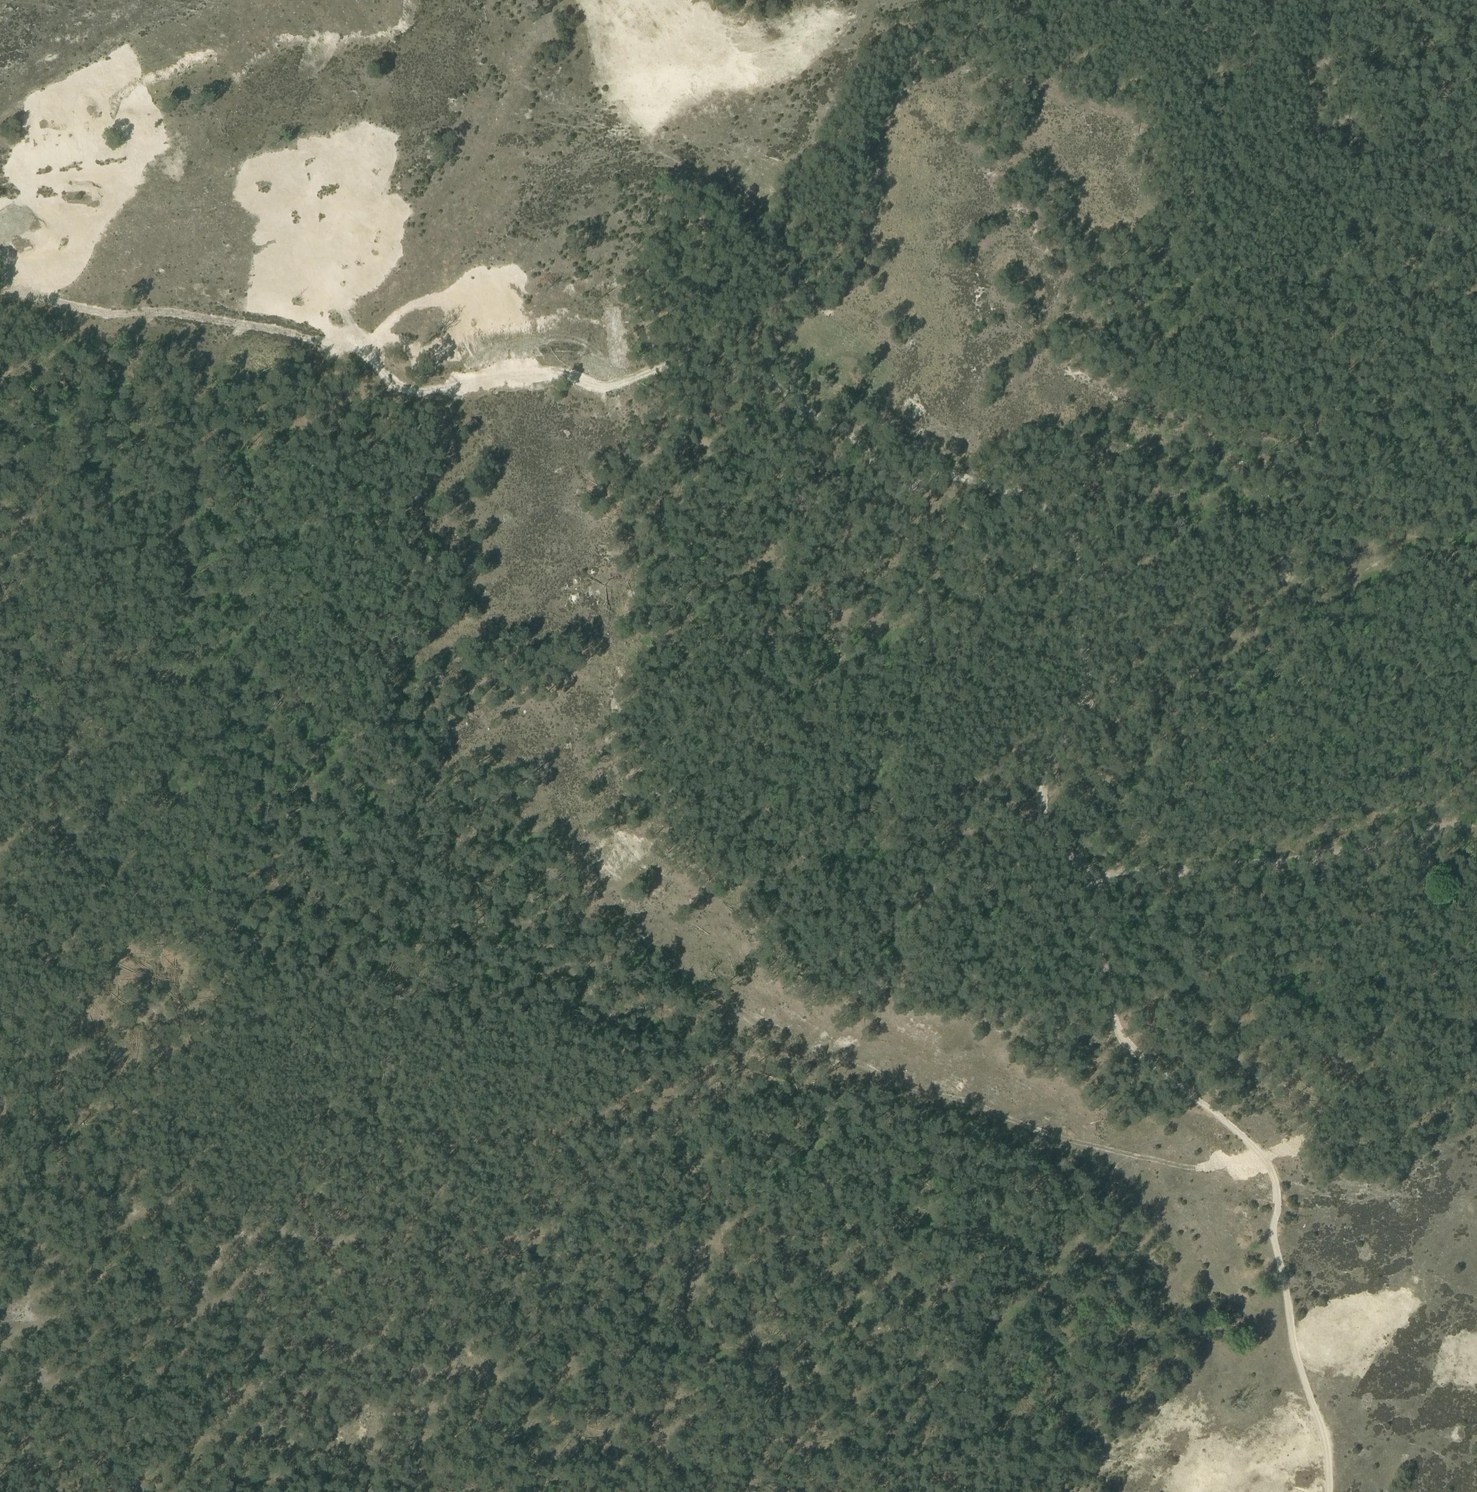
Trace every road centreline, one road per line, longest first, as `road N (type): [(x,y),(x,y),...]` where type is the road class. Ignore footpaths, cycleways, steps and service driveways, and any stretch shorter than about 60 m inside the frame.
road 1 (track): [(1107,876),(1074,868),(1055,853),(1046,829),(1053,723),(1084,648),(1051,589),(995,545),(720,419),(144,262),(0,241)]
road 2 (track): [(1329,1491),(1323,1427),(1293,1343),(1275,1244),(1279,1179),(1236,1129),(1116,1028),(1107,876)]
road 3 (track): [(1107,876),(1323,859),(1476,824)]

